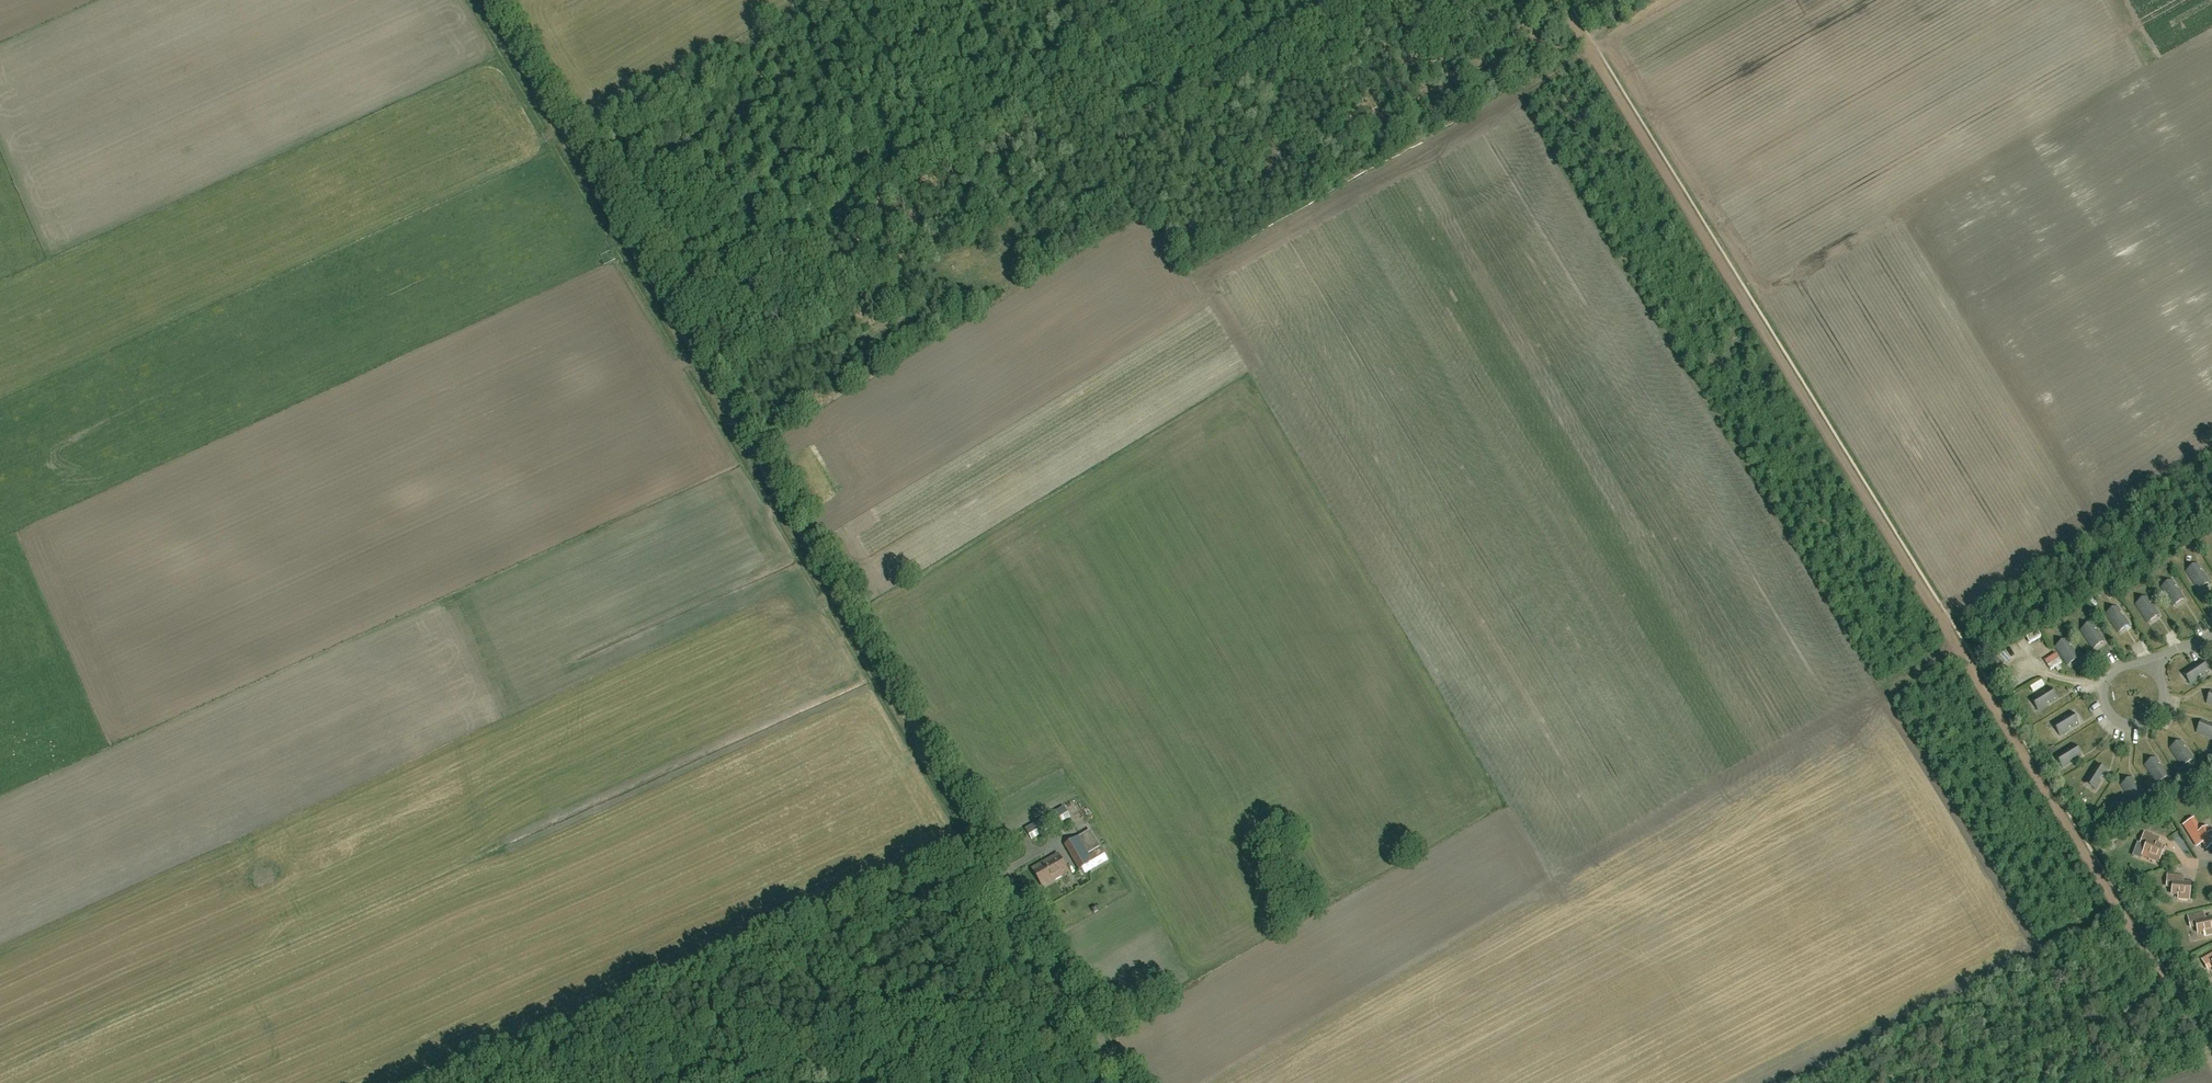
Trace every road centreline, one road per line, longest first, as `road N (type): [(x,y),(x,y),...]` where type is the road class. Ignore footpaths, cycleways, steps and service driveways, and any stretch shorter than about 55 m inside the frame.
road 1 (unclassified): [(1127,1082),(488,0)]
road 2 (track): [(2211,1062),(1557,0)]

